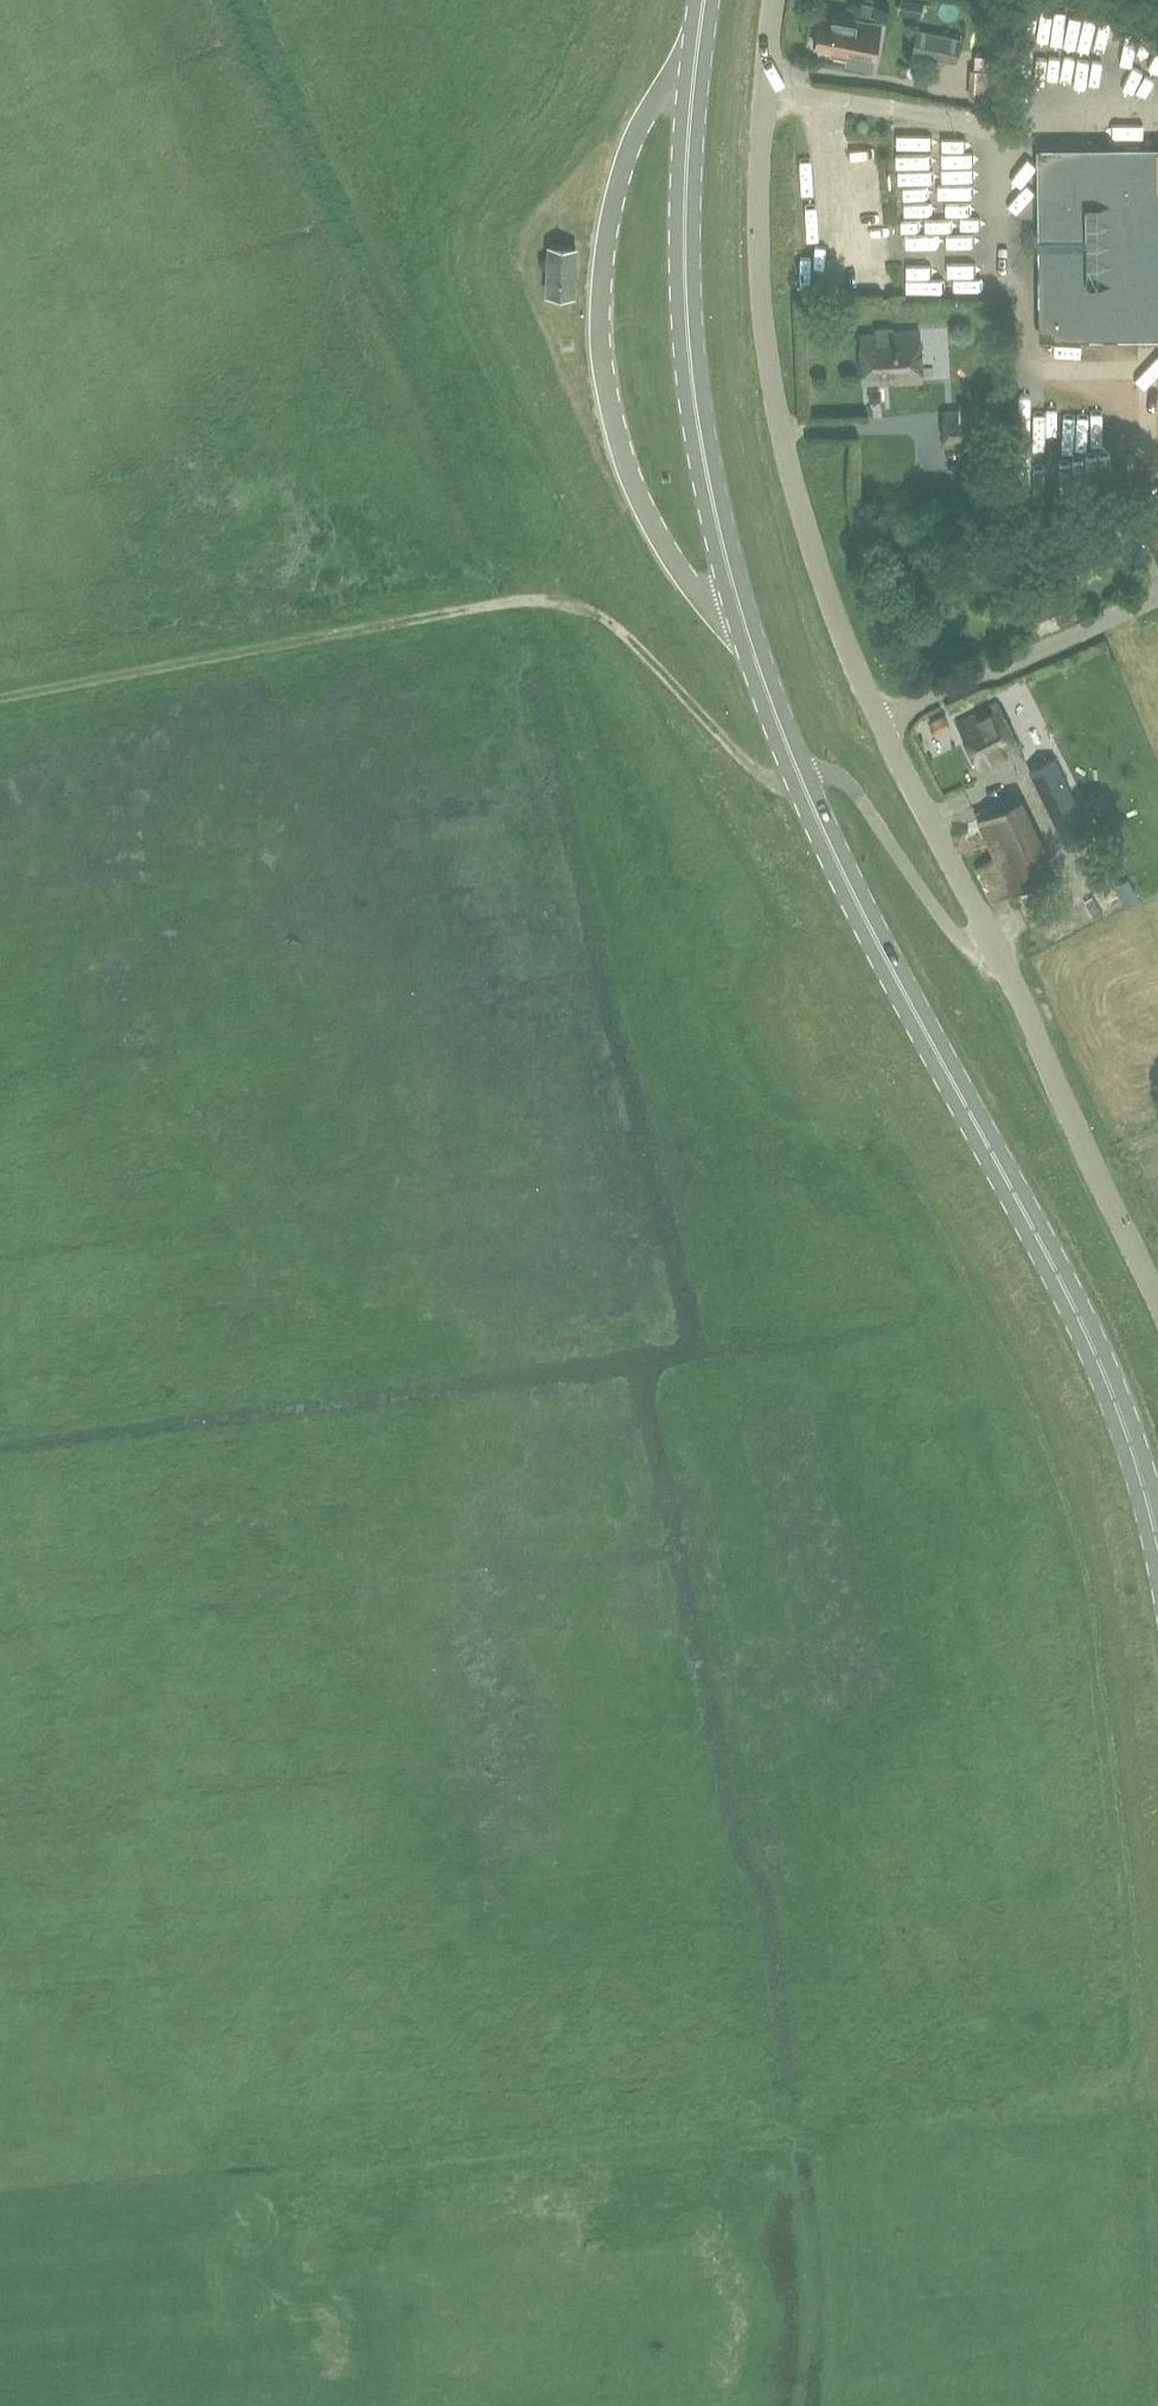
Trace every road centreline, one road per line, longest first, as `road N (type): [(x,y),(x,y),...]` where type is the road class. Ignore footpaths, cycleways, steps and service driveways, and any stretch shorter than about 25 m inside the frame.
road 1 (track): [(798,775),(770,774),(742,759),(613,624),(561,595),(0,700)]
road 2 (primary): [(1157,1550),(1120,1418),(1082,1327),(865,920),(798,775)]
road 3 (primary): [(798,775),(745,632),(698,447),(684,295),(698,40)]
road 4 (unclassified): [(877,720),(782,457),(758,299),(754,178),(766,0)]
road 5 (unclassified): [(1157,1297),(1003,967)]
road 6 (unclassified): [(877,720),(1157,599)]
road 7 (unclassified): [(1003,967),(954,936),(850,783),(835,775),(798,775)]
road 8 (unclassified): [(1003,967),(877,720)]

